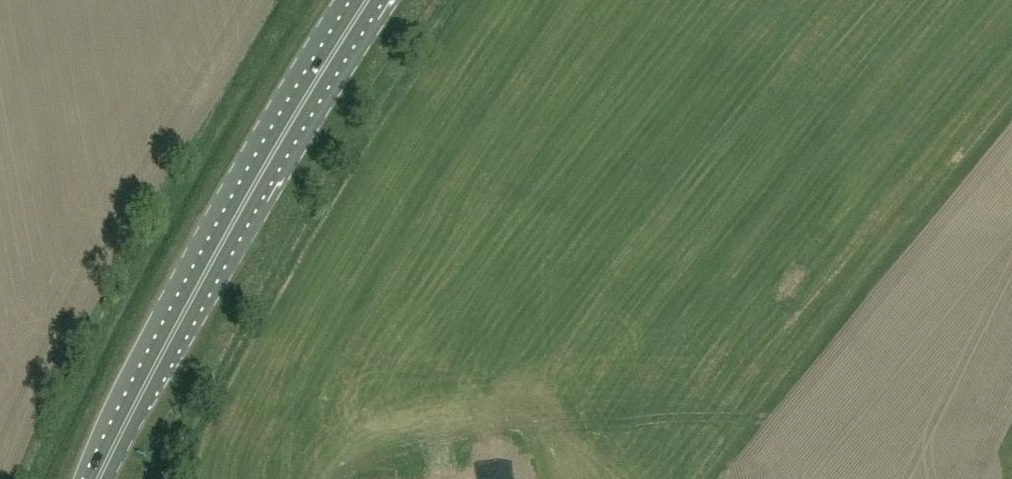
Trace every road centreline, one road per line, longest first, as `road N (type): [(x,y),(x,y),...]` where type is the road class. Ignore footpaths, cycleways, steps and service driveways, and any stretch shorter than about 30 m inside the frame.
road 1 (primary): [(101,478),(264,172),(368,0)]

